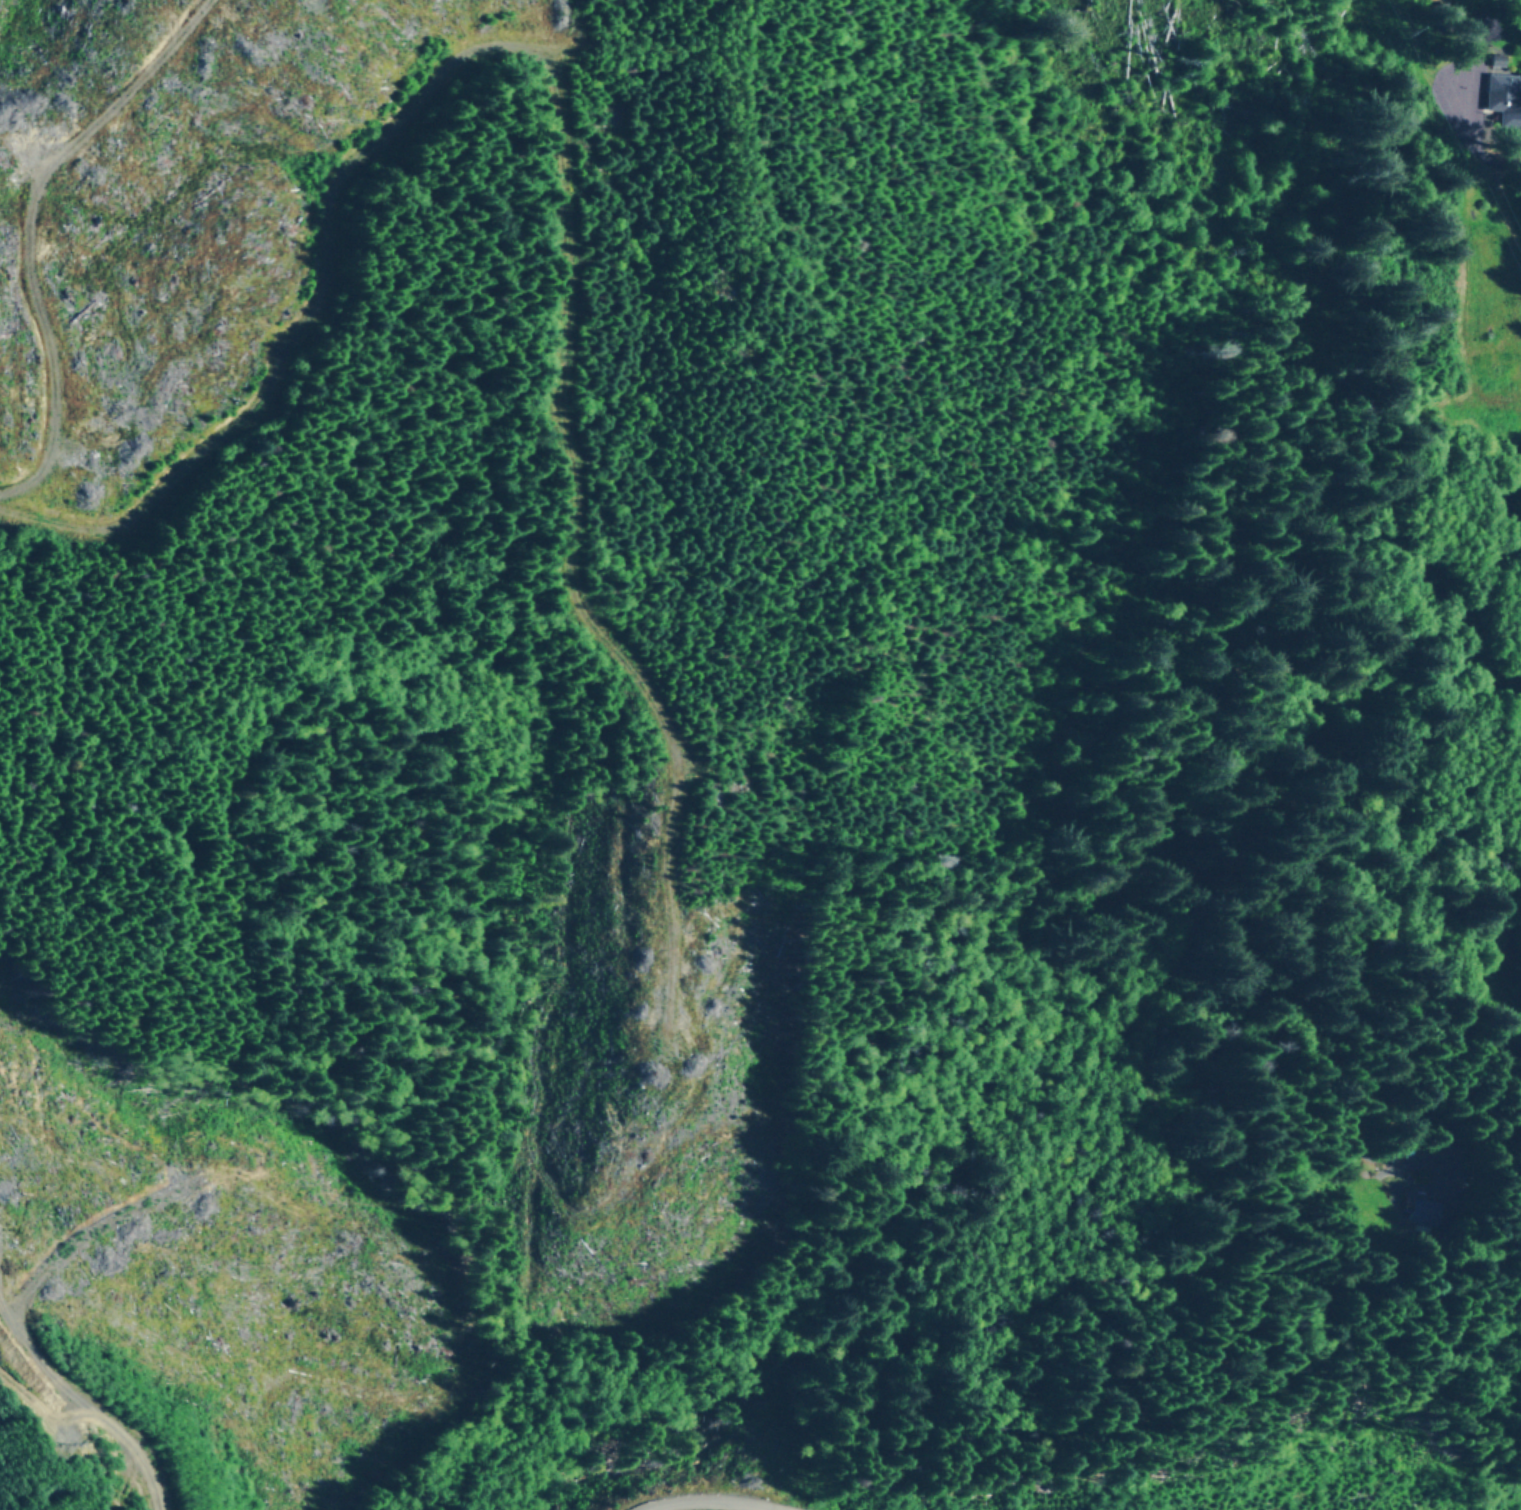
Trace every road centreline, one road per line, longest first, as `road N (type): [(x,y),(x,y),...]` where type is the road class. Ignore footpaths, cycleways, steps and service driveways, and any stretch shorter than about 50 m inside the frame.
road 1 (track): [(5,493),(81,520),(143,499),(254,388),(273,337),(318,284),(319,205),(344,143),(393,114),(449,58),(529,42),(727,44),(748,0)]
road 2 (track): [(0,493),(36,482),(60,445),(67,378),(52,216),(67,168),(229,0)]
road 3 (track): [(149,1509),(142,1465),(123,1438),(35,1363),(0,1309)]
road 4 (track): [(791,1509),(731,1489),(693,1488),(643,1509)]

